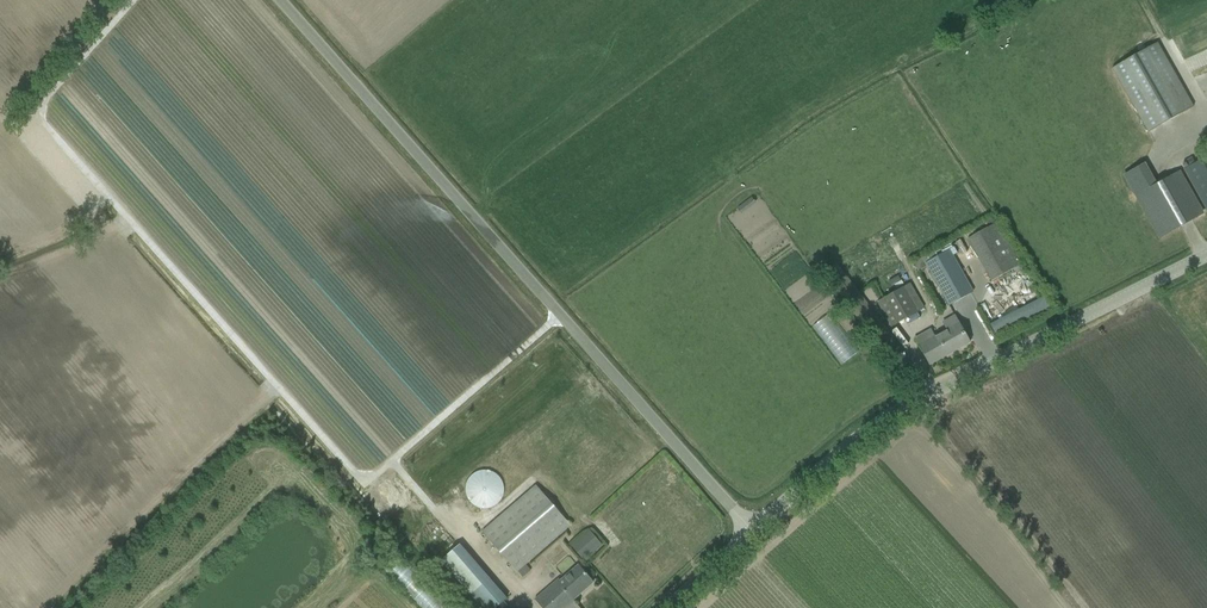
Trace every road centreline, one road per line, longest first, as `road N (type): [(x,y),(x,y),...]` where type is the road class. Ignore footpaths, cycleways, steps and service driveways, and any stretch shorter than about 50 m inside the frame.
road 1 (unclassified): [(752,534),(276,0)]
road 2 (tertiary): [(752,534),(861,438),(1206,255)]

